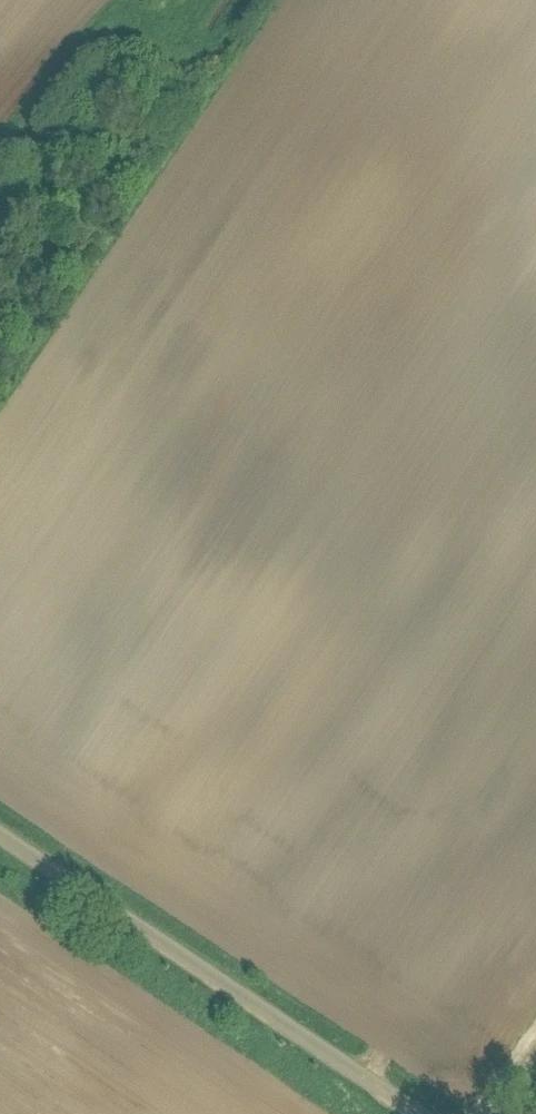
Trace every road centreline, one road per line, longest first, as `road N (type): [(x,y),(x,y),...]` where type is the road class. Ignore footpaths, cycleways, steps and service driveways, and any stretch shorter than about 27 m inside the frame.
road 1 (unclassified): [(0,839),(414,1113)]

